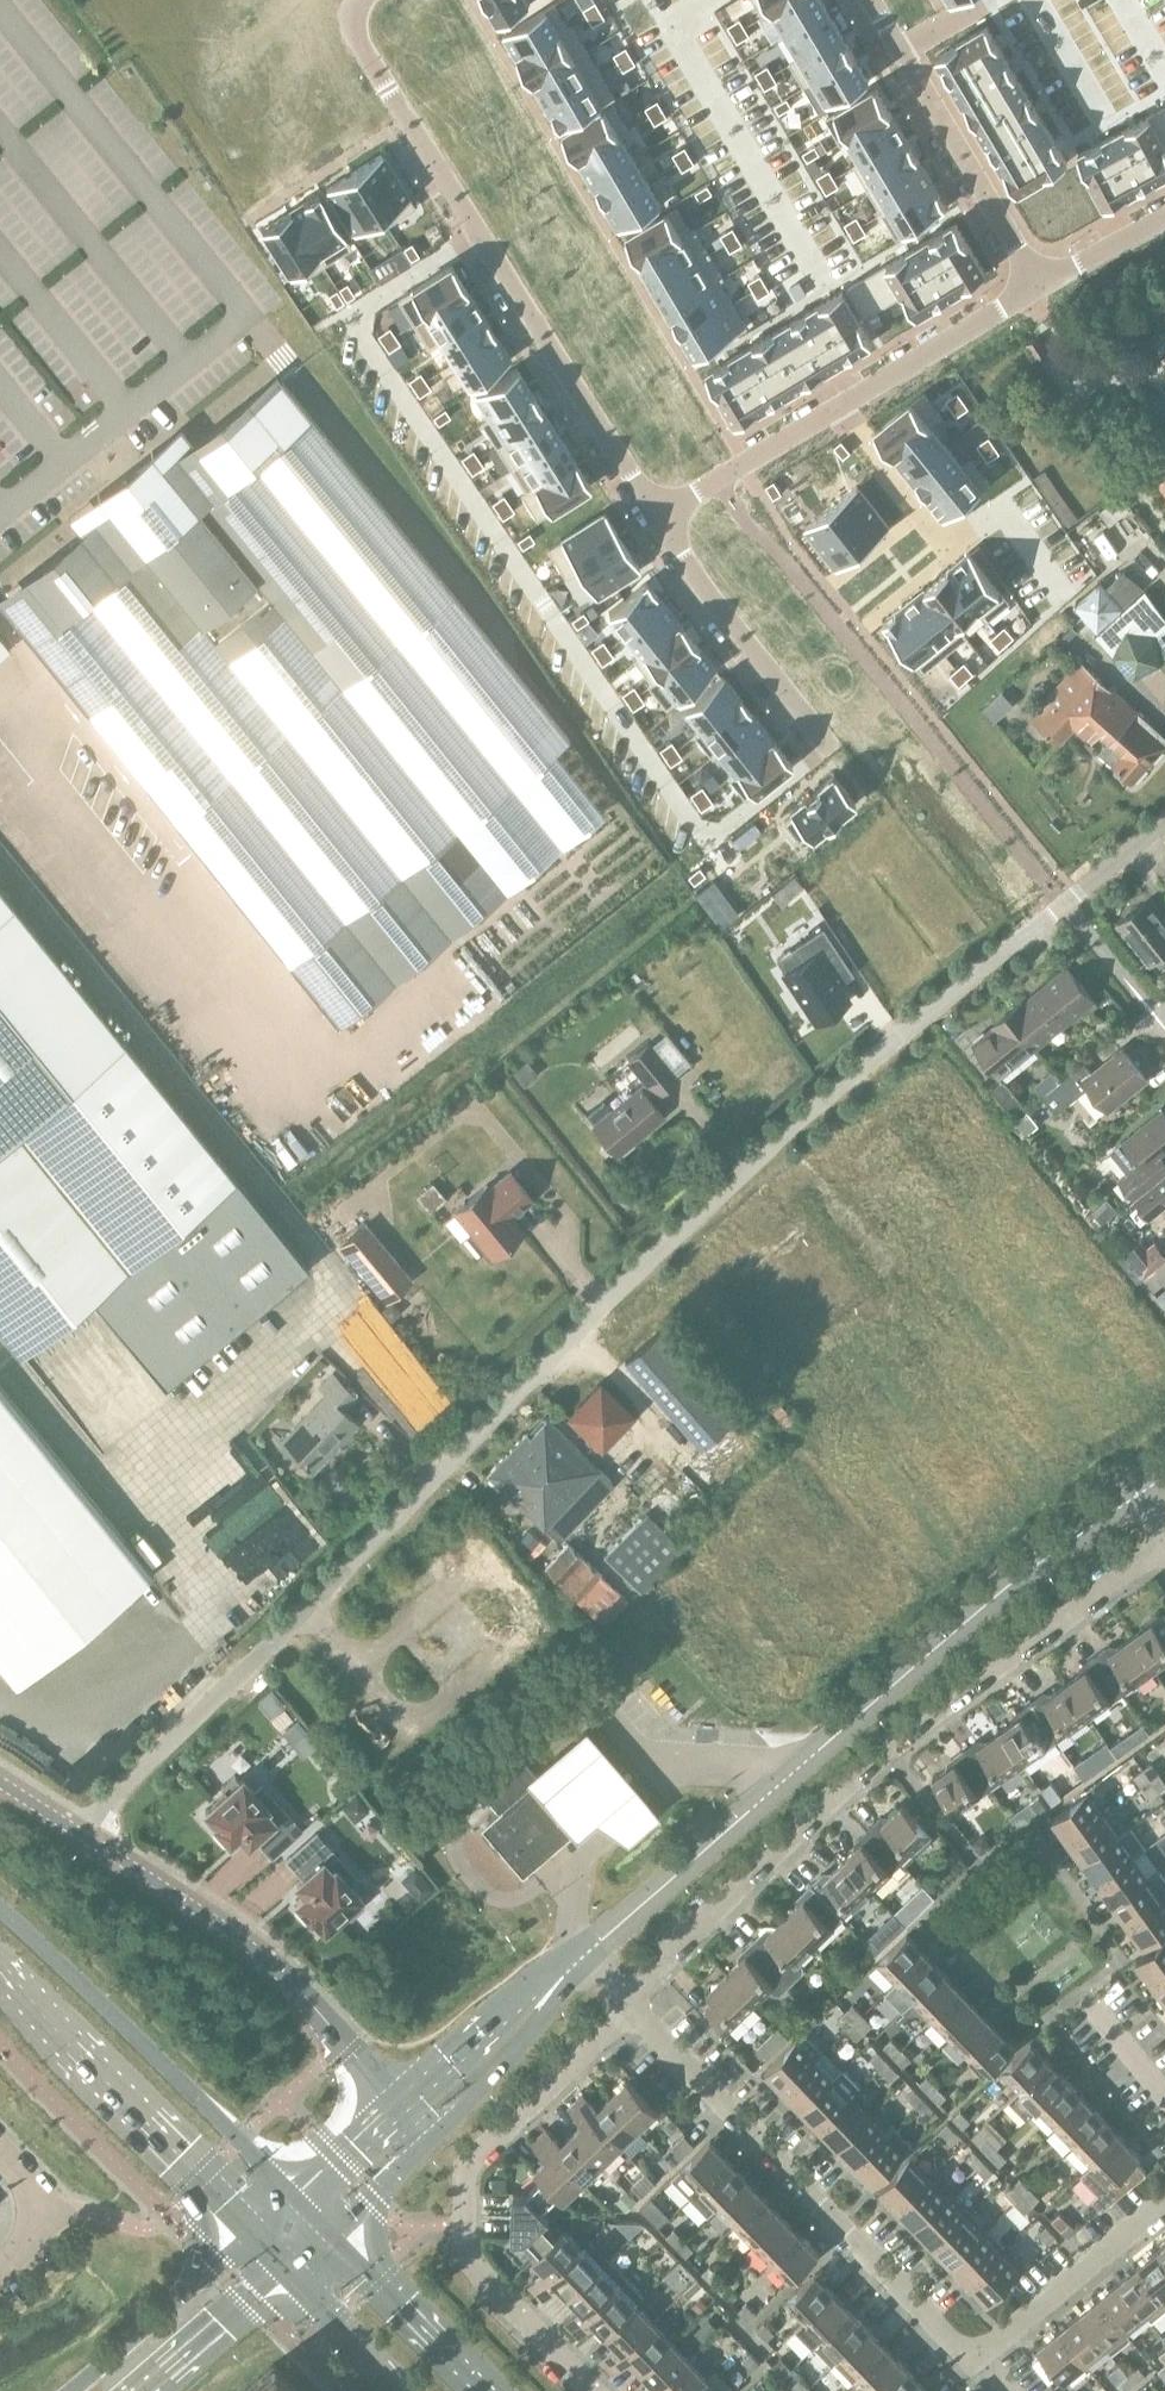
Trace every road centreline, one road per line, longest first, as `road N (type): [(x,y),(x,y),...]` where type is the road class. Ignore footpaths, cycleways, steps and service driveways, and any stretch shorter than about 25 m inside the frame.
road 1 (unclassified): [(80,1834),(665,1243),(836,1096)]
road 2 (tertiary): [(589,1959),(806,1764),(1139,1495)]
road 3 (residential): [(630,2002),(901,1741),(1021,1650),(1164,1557)]
road 4 (residential): [(646,520),(350,21),(354,0)]
road 5 (residential): [(630,2002),(950,2337),(990,2357)]
road 6 (residential): [(596,2390),(479,2281),(463,2228),(469,2165),(630,2002)]
road 7 (tertiary): [(416,2123),(272,1965),(80,1834)]
road 8 (secondary): [(295,2209),(232,2132),(0,1908)]
road 9 (secondary): [(0,1973),(254,2242)]
road 10 (residential): [(743,1531),(1010,1328)]
road 11 (residential): [(870,0),(1038,283)]
road 12 (residential): [(833,758),(646,520)]
road 13 (unclassified): [(836,1096),(1064,900)]
road 14 (residential): [(836,1096),(1002,1305),(1010,1328)]
road 15 (residential): [(1038,283),(832,405)]
road 16 (tertiary): [(416,2123),(589,1959)]
road 17 (secondary): [(254,2242),(69,2390)]
road 18 (residential): [(990,2357),(1164,2208)]
road 19 (residential): [(832,405),(646,520)]
road 20 (residential): [(1010,1328),(1139,1495)]
road 21 (secondary): [(474,2390),(330,2244)]
road 22 (residential): [(832,405),(950,550)]
road 23 (secondary): [(150,2390),(289,2278)]
road 24 (residential): [(1164,1026),(1064,900)]
road 25 (secondary): [(289,2278),(396,2390)]
road 26 (tertiary): [(330,2244),(378,2200),(416,2123)]
road 27 (tertiary): [(416,2123),(361,2150),(295,2209)]
road 28 (residential): [(1164,214),(1038,283)]
road 29 (unclassified): [(0,2151),(37,2200),(33,2229),(0,2268)]
road 30 (residential): [(1064,900),(1164,818)]
road 31 (residential): [(1164,2090),(1087,1997)]

